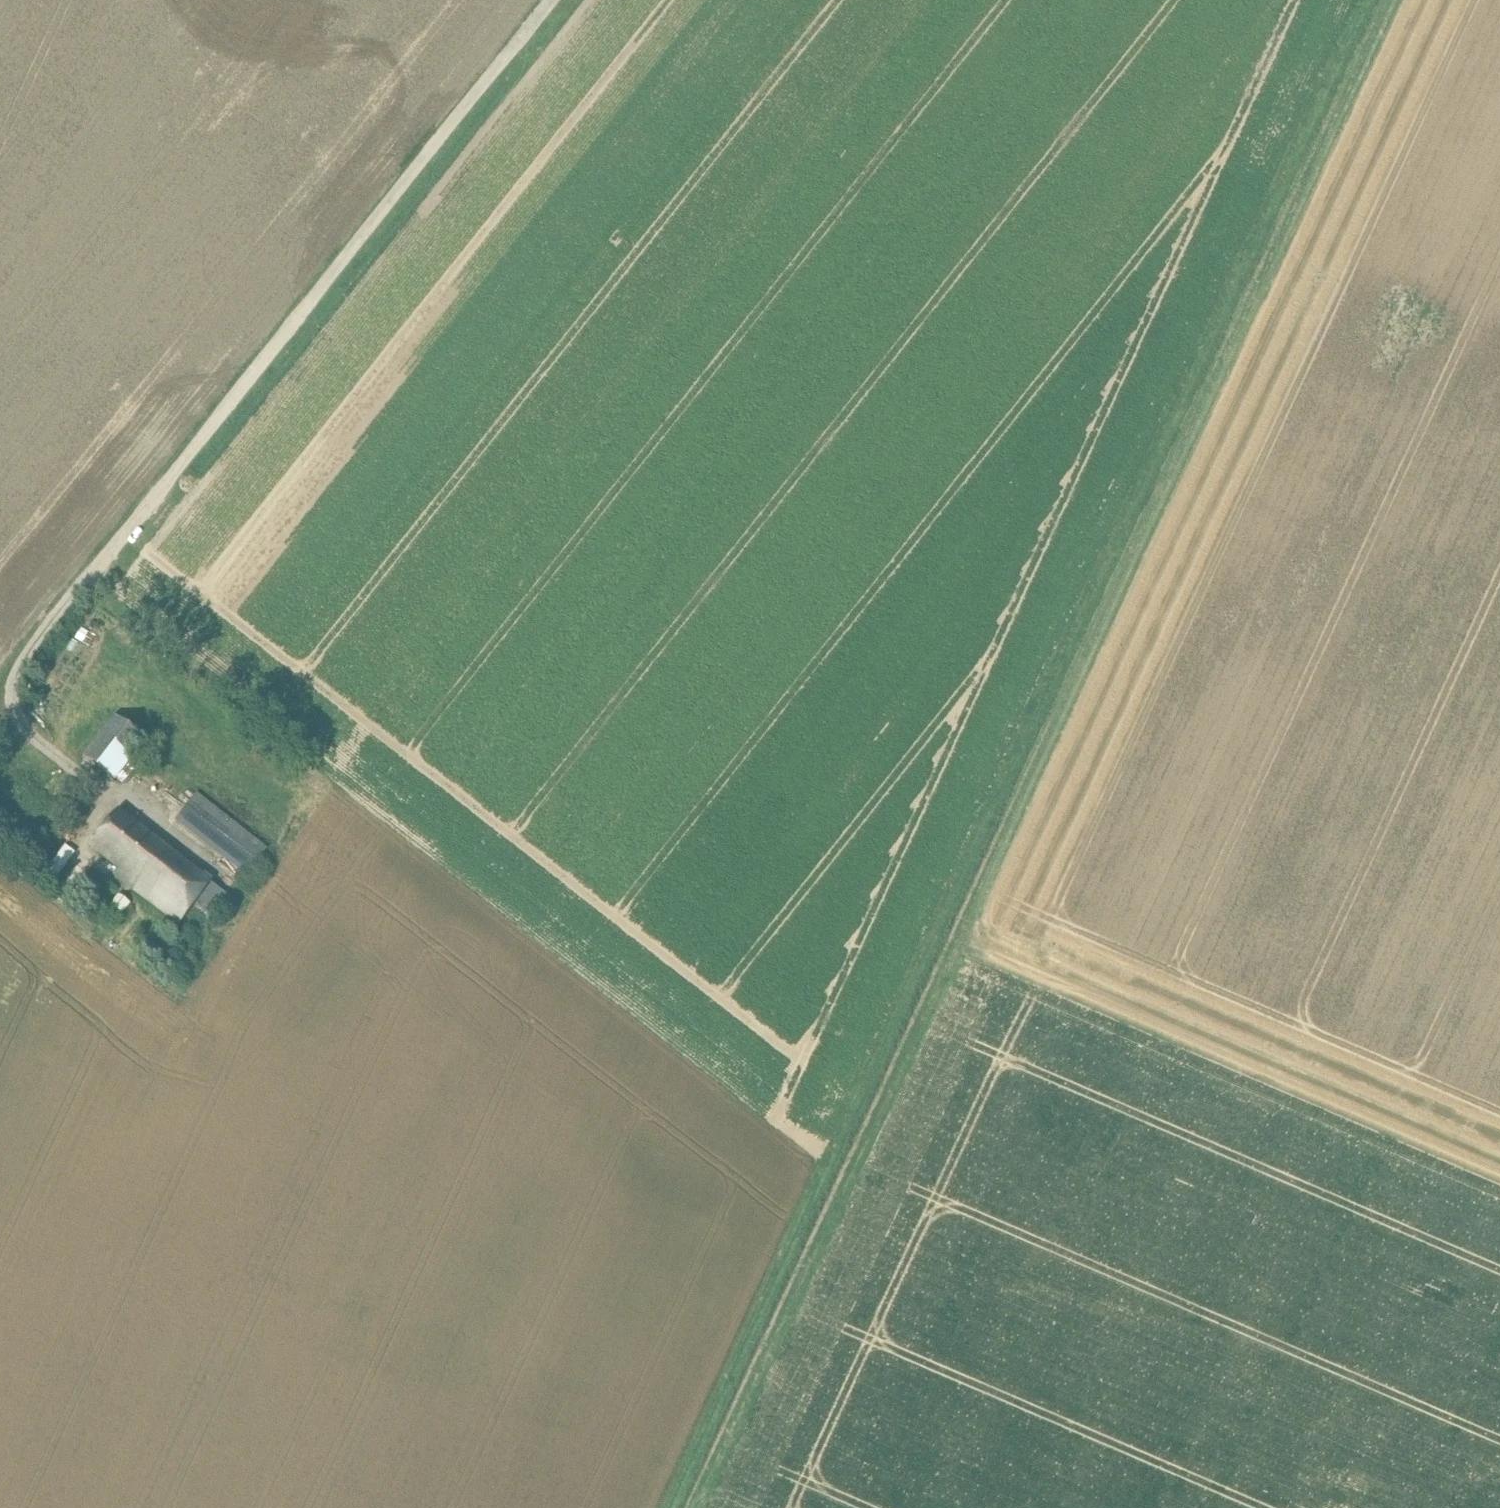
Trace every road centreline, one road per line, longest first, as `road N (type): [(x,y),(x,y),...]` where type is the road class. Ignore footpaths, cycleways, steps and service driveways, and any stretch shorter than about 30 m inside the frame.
road 1 (unclassified): [(26,657),(553,0)]

